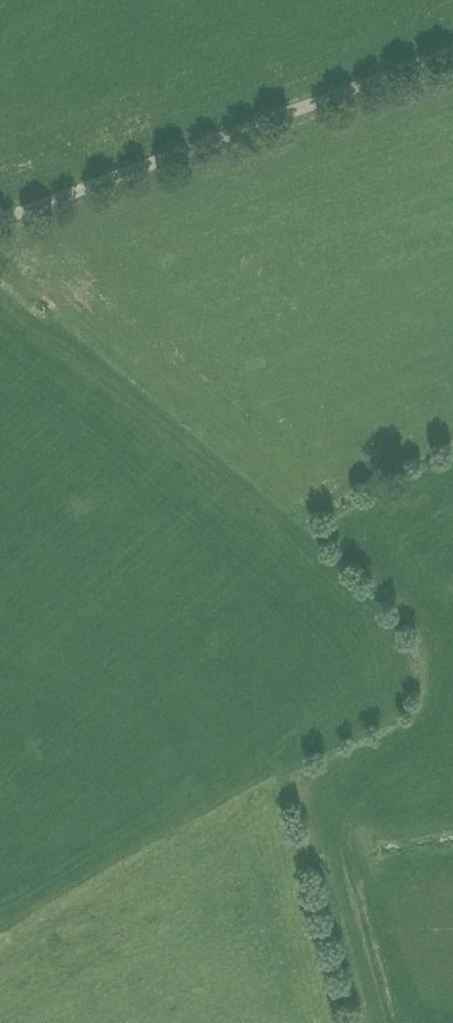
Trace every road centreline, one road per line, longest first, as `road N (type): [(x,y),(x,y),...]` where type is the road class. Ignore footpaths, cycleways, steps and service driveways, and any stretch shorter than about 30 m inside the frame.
road 1 (track): [(0,218),(452,55)]

